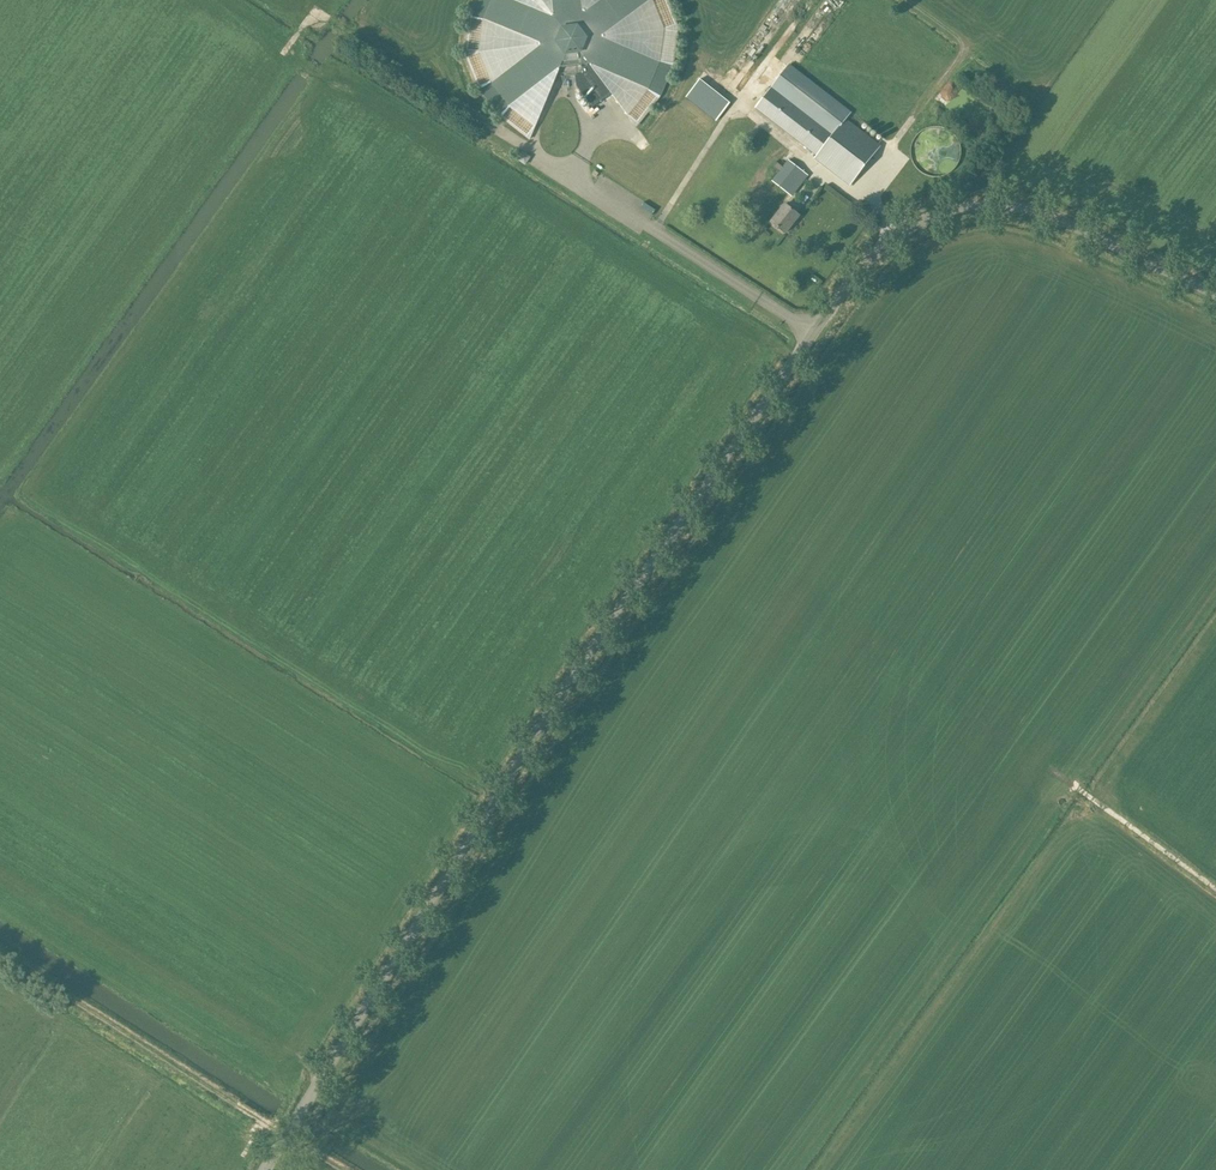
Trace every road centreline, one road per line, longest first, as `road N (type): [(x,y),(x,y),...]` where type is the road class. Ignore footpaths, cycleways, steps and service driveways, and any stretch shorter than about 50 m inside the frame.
road 1 (unclassified): [(265,1169),(548,718),(851,284),(895,237),(967,207),(1020,207),(1215,295)]

